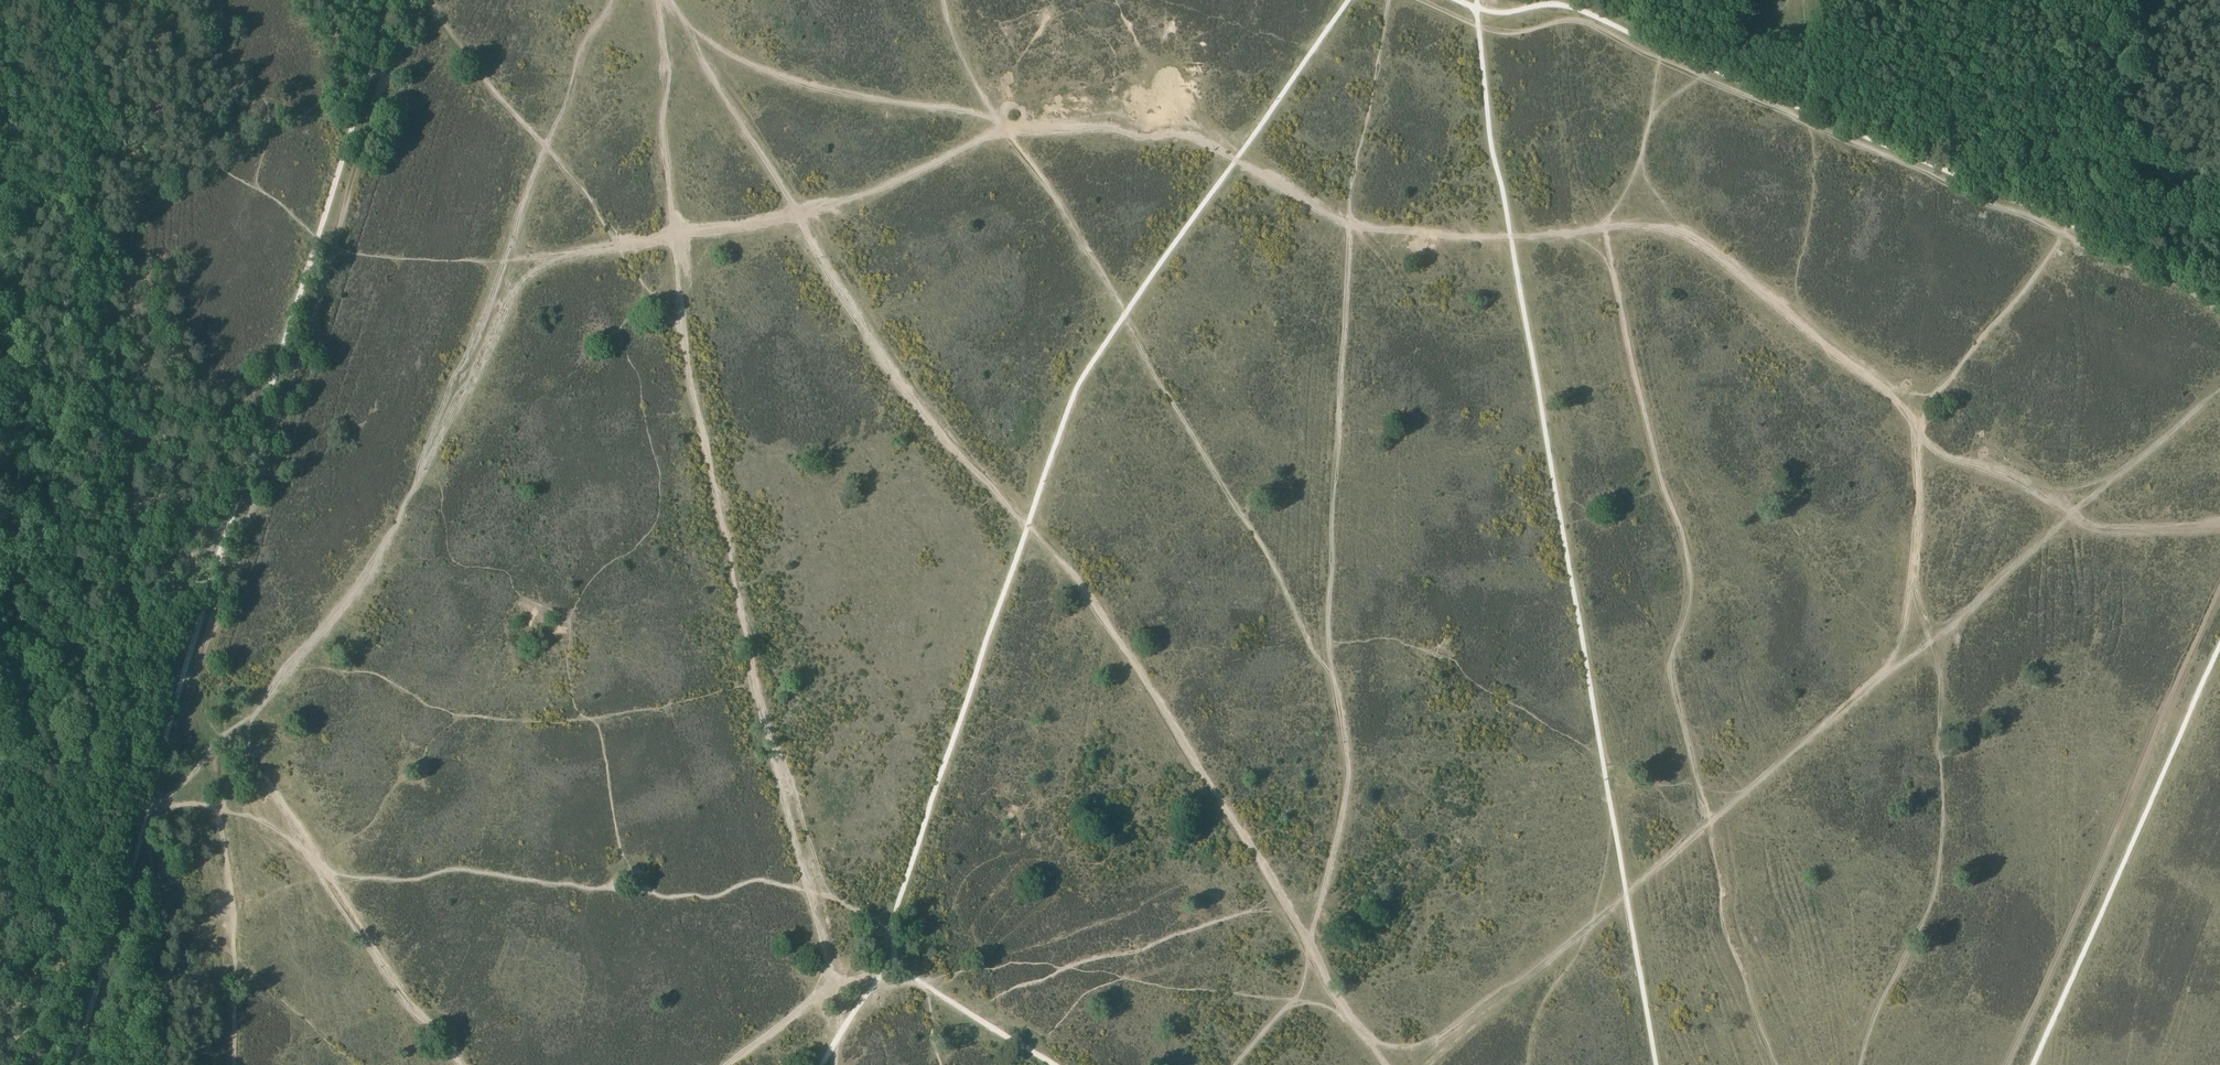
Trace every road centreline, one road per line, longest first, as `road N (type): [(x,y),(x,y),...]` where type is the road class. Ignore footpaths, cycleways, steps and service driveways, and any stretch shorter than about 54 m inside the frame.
road 1 (track): [(11,763),(38,904)]

